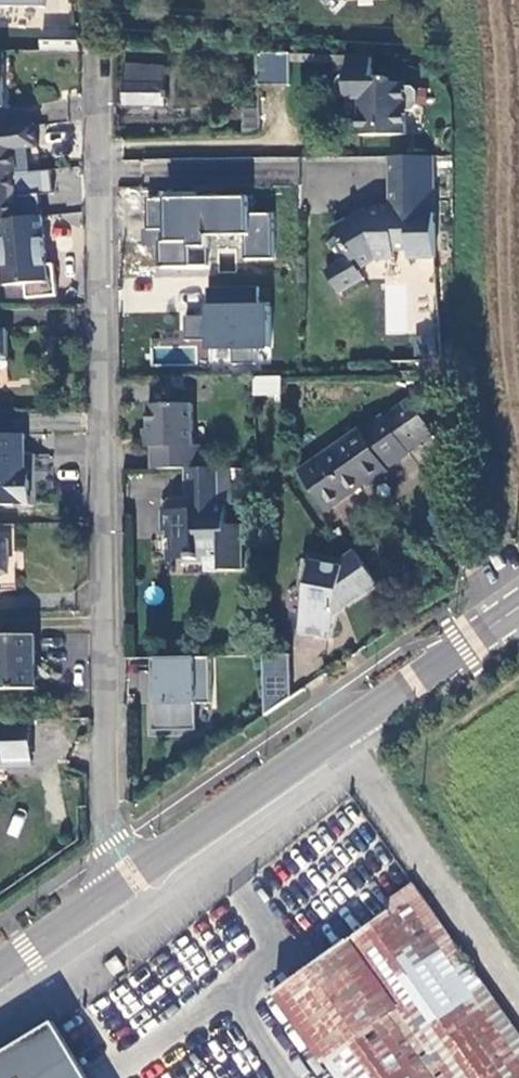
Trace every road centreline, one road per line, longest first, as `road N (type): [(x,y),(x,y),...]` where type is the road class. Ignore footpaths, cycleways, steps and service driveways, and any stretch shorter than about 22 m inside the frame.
road 1 (unclassified): [(102,55),(115,845),(133,876)]
road 2 (secondary): [(462,648),(133,876)]
road 3 (track): [(518,1018),(338,734)]
road 4 (secondary): [(133,876),(0,967)]

